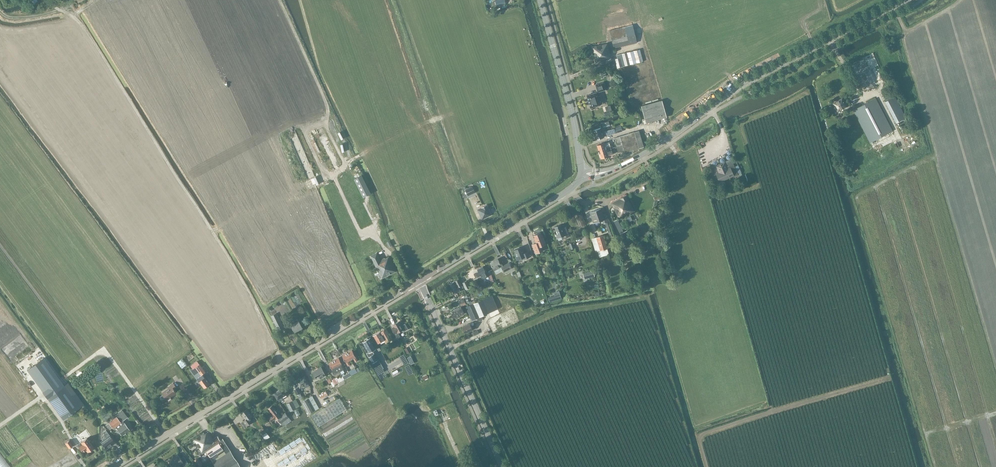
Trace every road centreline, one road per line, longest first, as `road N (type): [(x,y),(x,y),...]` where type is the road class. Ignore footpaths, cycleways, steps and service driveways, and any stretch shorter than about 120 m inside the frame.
road 1 (track): [(283,363),(247,289),(83,27),(48,0)]
road 2 (tertiary): [(581,173),(638,157),(751,80),(905,0)]
road 3 (tertiary): [(115,466),(418,281)]
road 4 (track): [(281,0),(349,172),(212,232)]
road 5 (track): [(0,425),(106,353),(167,435)]
road 6 (tertiary): [(502,466),(418,281)]
road 7 (tertiary): [(418,281),(561,195),(581,173)]
road 8 (tertiary): [(581,173),(541,0)]

